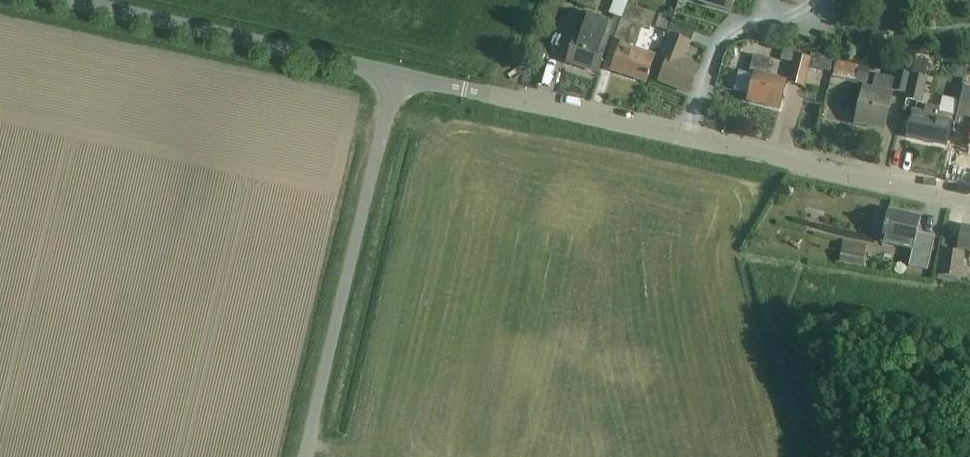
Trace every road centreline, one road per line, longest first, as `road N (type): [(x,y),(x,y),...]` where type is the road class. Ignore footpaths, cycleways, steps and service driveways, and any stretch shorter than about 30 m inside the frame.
road 1 (unclassified): [(969,201),(465,90)]
road 2 (unclassified): [(302,456),(393,74)]
road 3 (unclassified): [(66,0),(393,74)]

